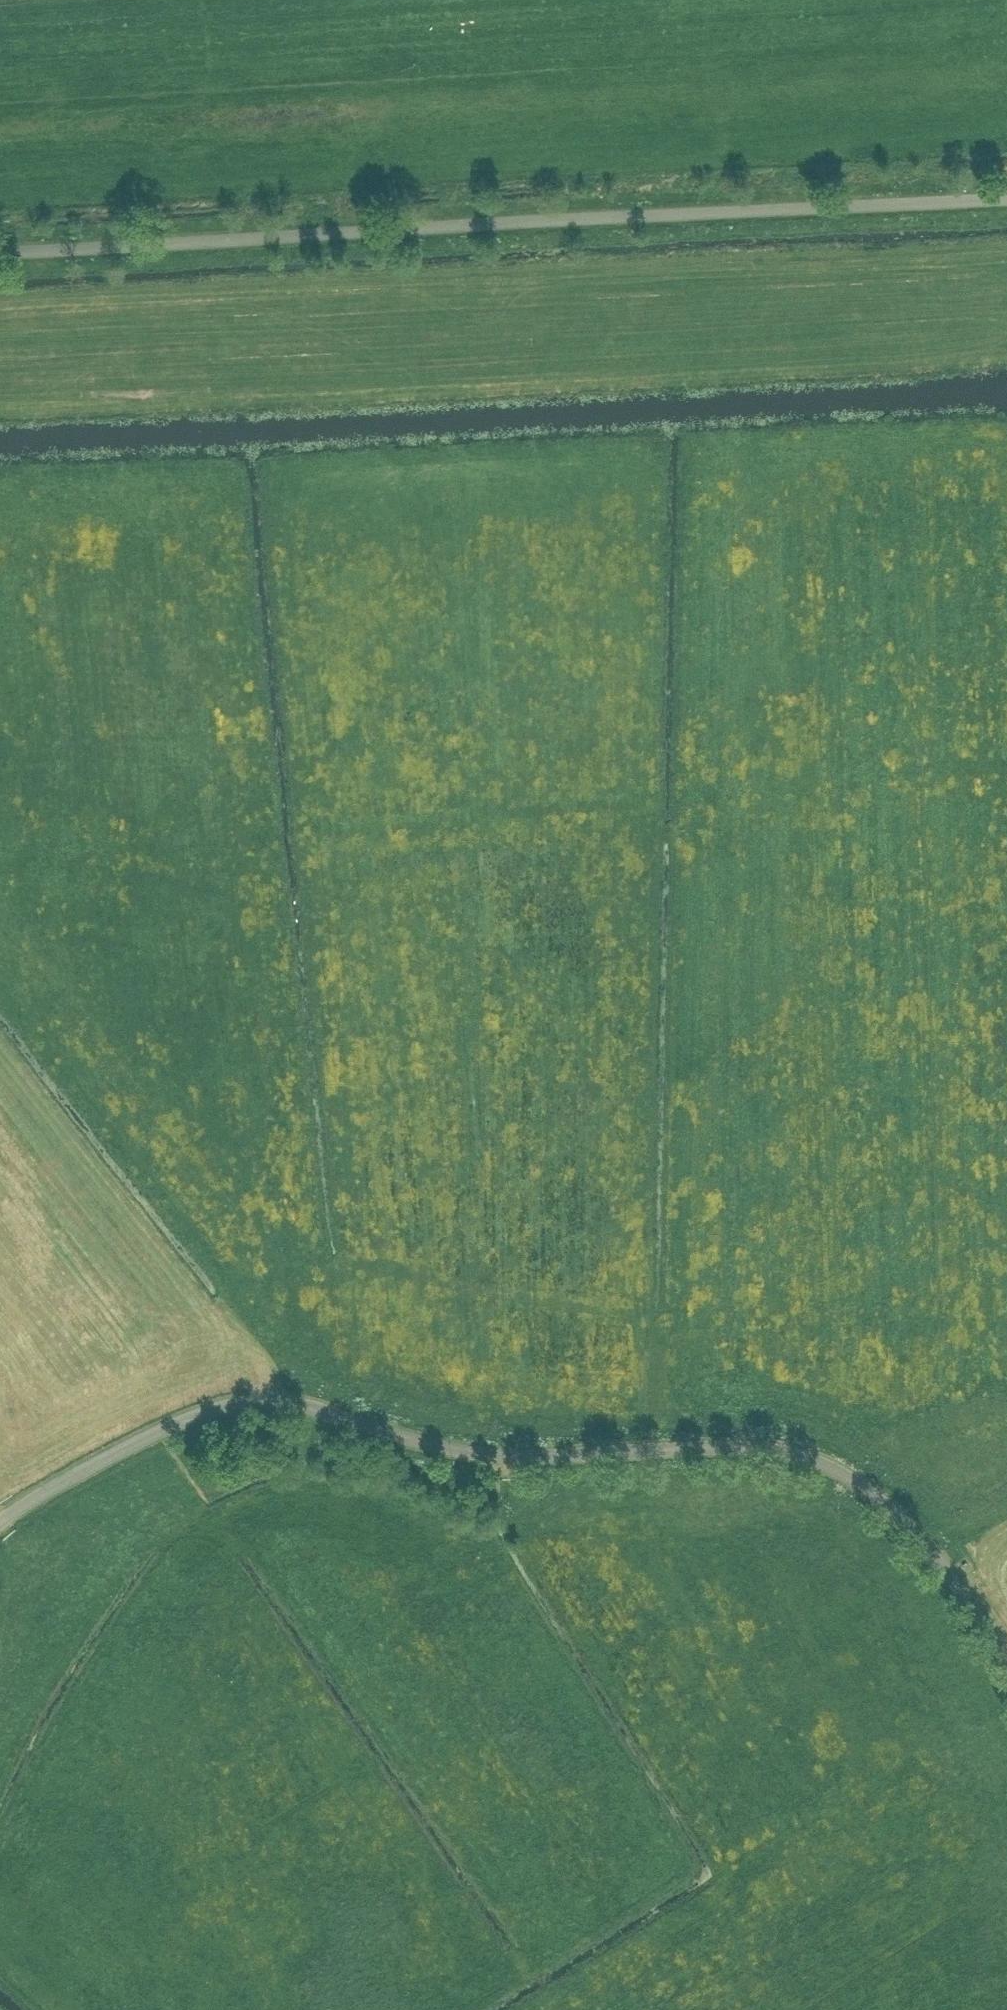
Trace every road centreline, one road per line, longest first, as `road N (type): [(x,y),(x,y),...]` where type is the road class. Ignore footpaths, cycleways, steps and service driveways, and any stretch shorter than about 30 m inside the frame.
road 1 (unclassified): [(1006,1655),(944,1568),(868,1486),(773,1448),(502,1456),(449,1449),(295,1402),(256,1400),(157,1431),(0,1520)]
road 2 (unclassified): [(0,253),(1006,199)]

